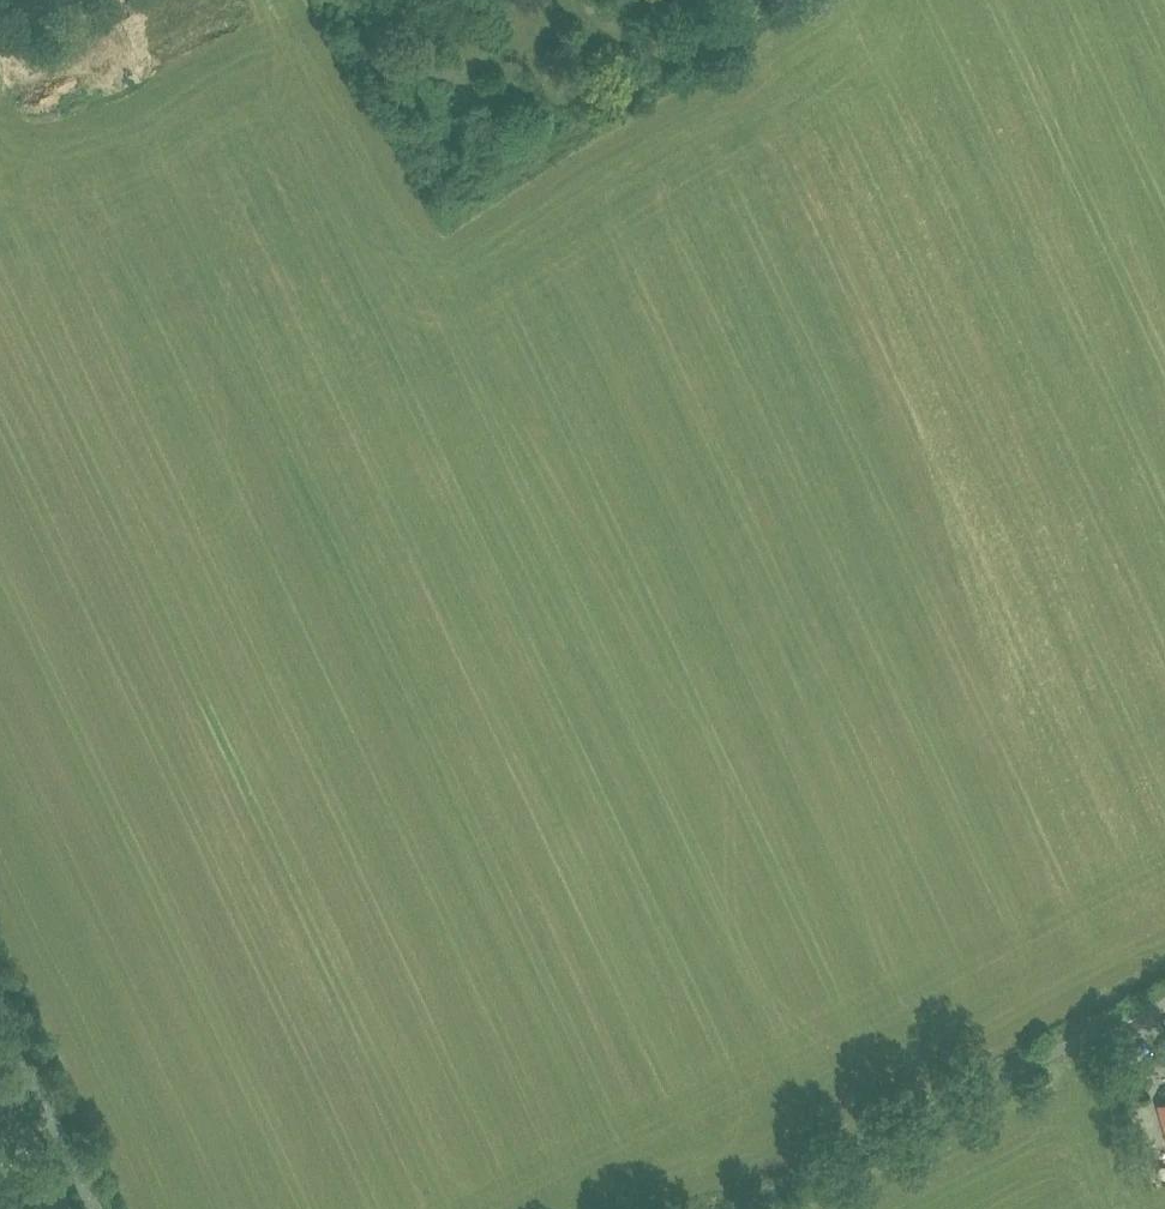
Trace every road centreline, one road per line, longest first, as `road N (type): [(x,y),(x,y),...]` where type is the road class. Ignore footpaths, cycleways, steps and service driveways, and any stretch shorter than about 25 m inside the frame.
road 1 (unclassified): [(1164,999),(739,1208)]
road 2 (secondary): [(56,1208),(0,1093)]

